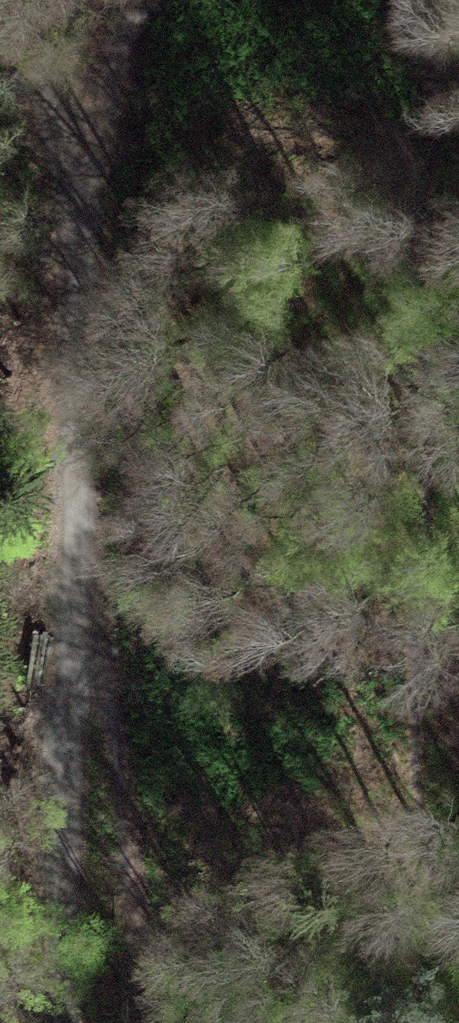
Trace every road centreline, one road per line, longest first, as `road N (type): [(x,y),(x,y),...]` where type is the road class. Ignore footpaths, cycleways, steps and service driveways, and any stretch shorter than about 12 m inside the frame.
road 1 (track): [(5,0),(68,107),(83,583)]
road 2 (track): [(140,1022),(136,875),(105,663),(83,583)]
road 3 (track): [(83,583),(61,753),(55,1022)]
road 4 (track): [(68,107),(147,0)]

